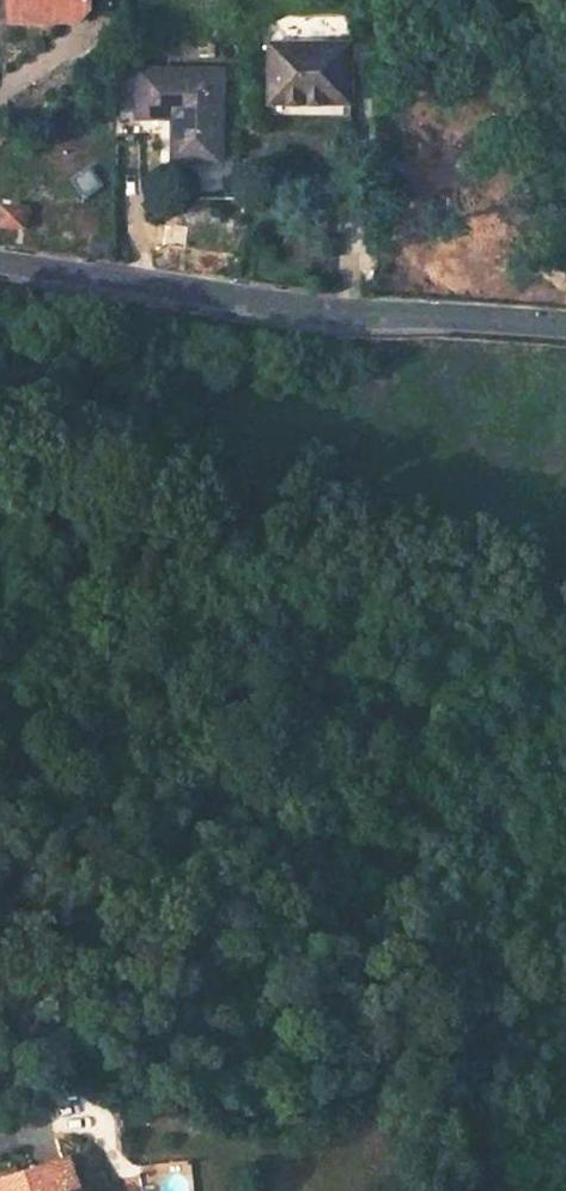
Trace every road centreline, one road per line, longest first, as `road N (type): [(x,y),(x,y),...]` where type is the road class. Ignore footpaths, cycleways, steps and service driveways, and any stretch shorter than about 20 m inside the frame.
road 1 (tertiary): [(0,271),(423,325),(565,328)]

